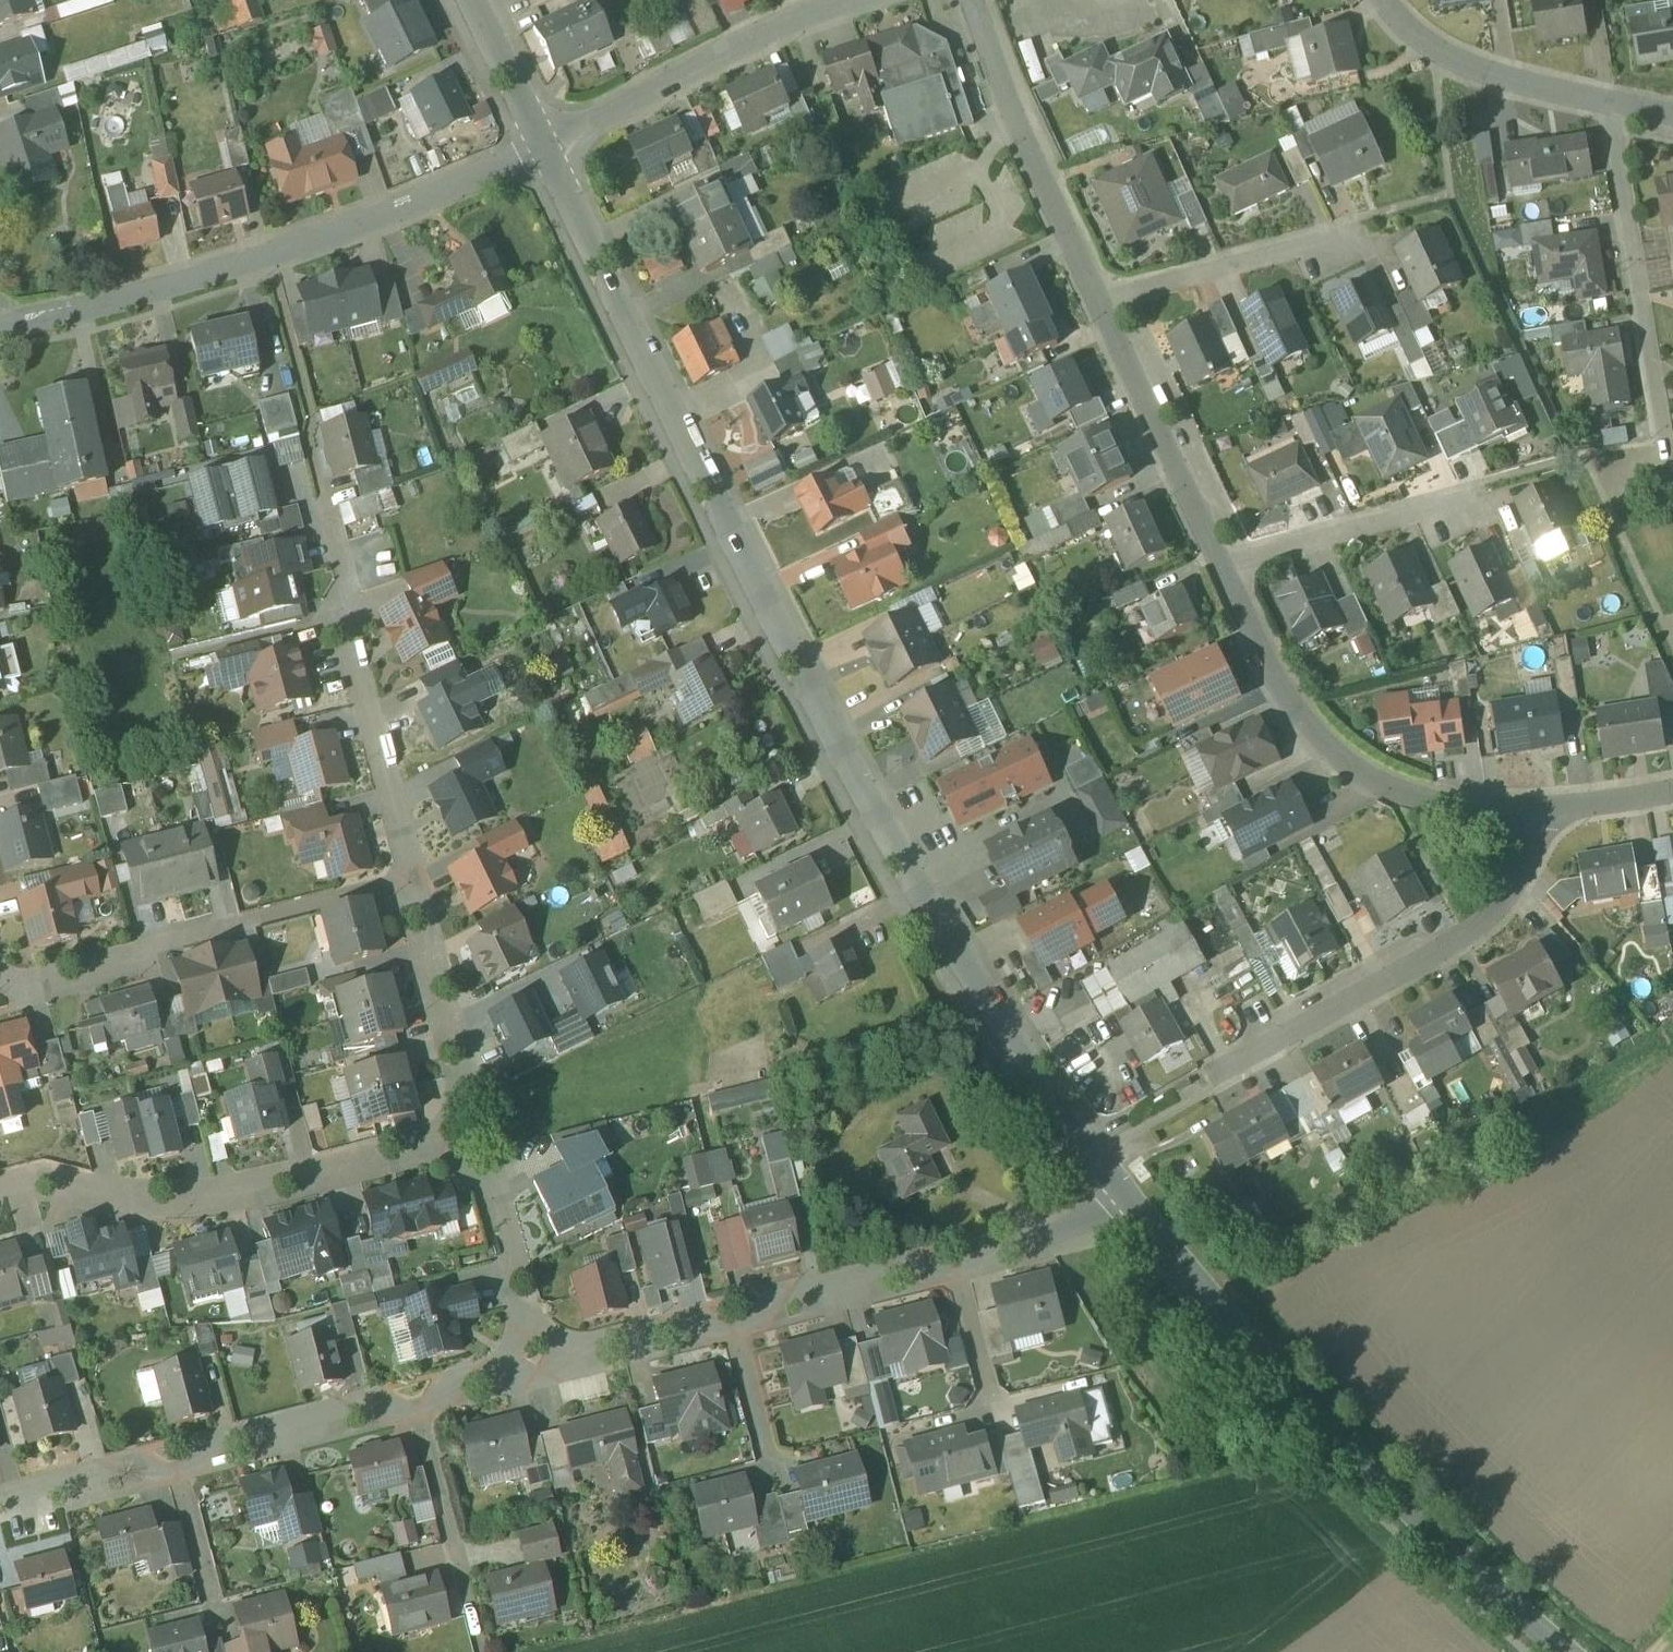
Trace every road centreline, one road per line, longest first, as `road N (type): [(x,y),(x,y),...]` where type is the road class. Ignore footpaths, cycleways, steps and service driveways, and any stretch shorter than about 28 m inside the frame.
road 1 (tertiary): [(545,147),(882,825),(1058,1107),(1123,1195)]
road 2 (residential): [(479,1138),(313,445)]
road 3 (tertiary): [(1123,1195),(1374,1482),(1564,1651)]
road 4 (residential): [(0,331),(274,261),(545,147)]
road 5 (residential): [(479,1138),(242,1195),(137,1200),(52,1191),(0,1205)]
road 6 (residential): [(1223,564),(1310,726),(1364,773),(1425,800),(1555,811)]
road 7 (residential): [(1555,811),(1533,877),(1487,927),(1226,1077)]
road 8 (residential): [(1615,113),(1672,473)]
road 9 (residential): [(545,147),(877,0)]
road 10 (residential): [(970,0),(1008,105),(1104,303)]
road 11 (residential): [(1104,303),(1223,564)]
road 12 (residential): [(0,986),(254,923)]
road 13 (residential): [(1615,113),(1444,56),(1392,0)]
road 14 (residential): [(1104,303),(1343,239)]
road 15 (residential): [(1223,564),(1462,503)]
road 16 (residential): [(420,1401),(181,1460)]
road 17 (residential): [(544,1366),(479,1138)]
road 18 (residential): [(960,1276),(899,1274),(736,1317)]
road 19 (residential): [(736,1317),(544,1366)]
road 20 (residential): [(181,1460),(0,1506)]
road 21 (residential): [(1123,1195),(1092,1226),(960,1276)]
road 22 (tertiary): [(470,0),(545,147)]
road 23 (residential): [(420,1401),(460,1552)]
road 24 (residential): [(181,1460),(214,1591)]
road 25 (residential): [(736,1317),(770,1444)]
road 26 (residential): [(544,1366),(420,1401)]

